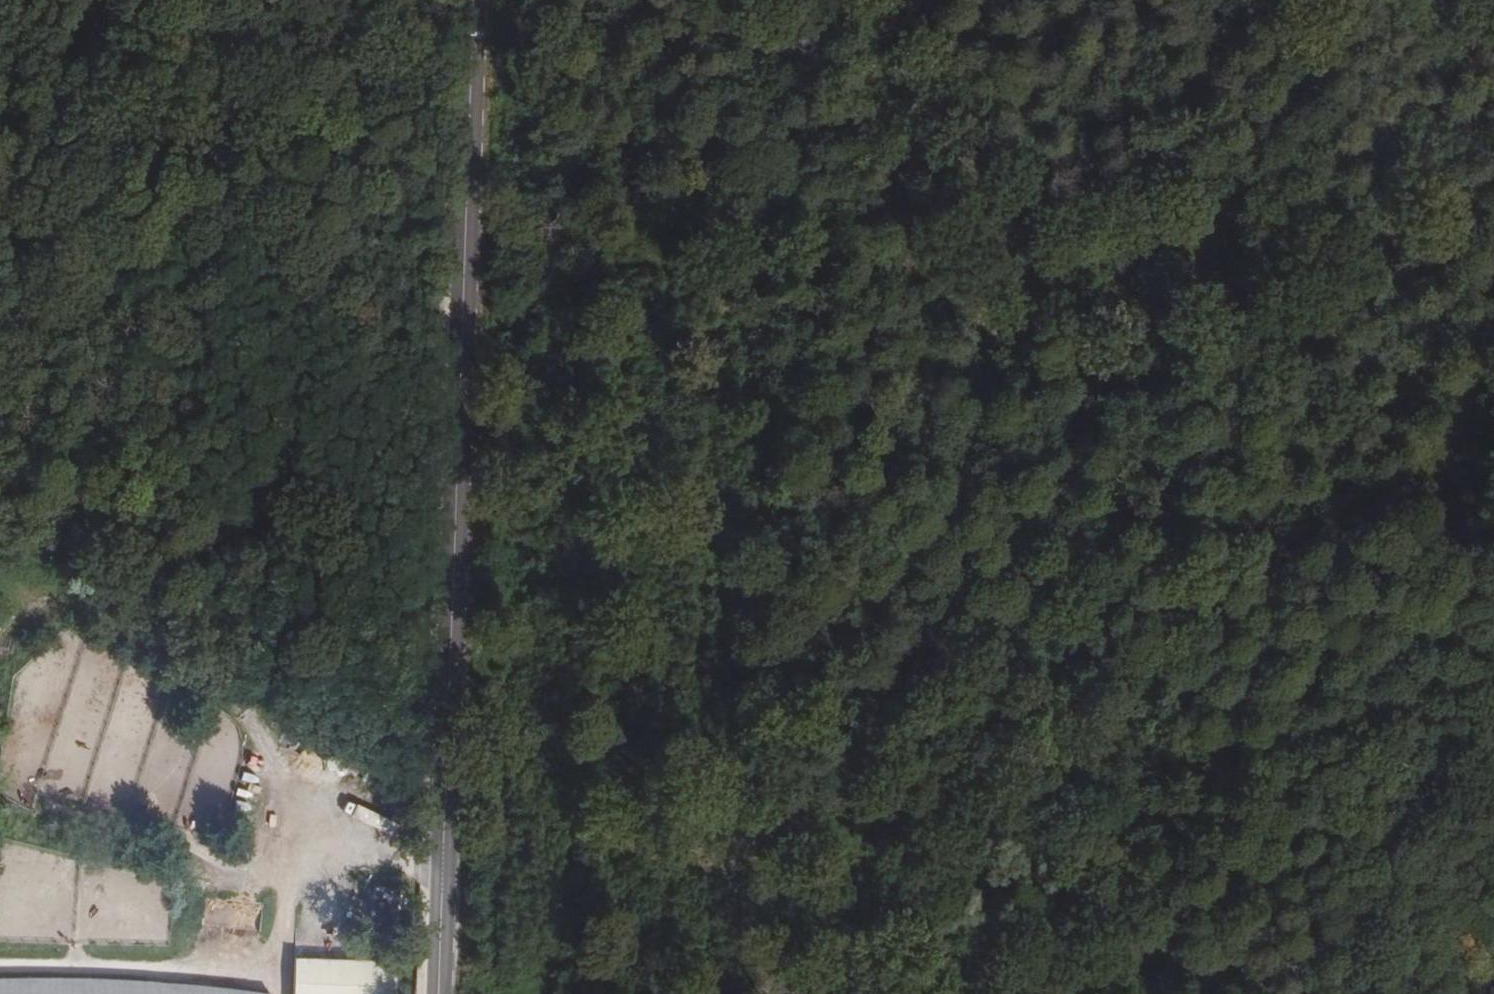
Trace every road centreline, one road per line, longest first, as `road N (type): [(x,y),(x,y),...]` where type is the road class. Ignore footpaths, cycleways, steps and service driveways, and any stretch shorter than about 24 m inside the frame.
road 1 (tertiary): [(437,993),(468,0)]

